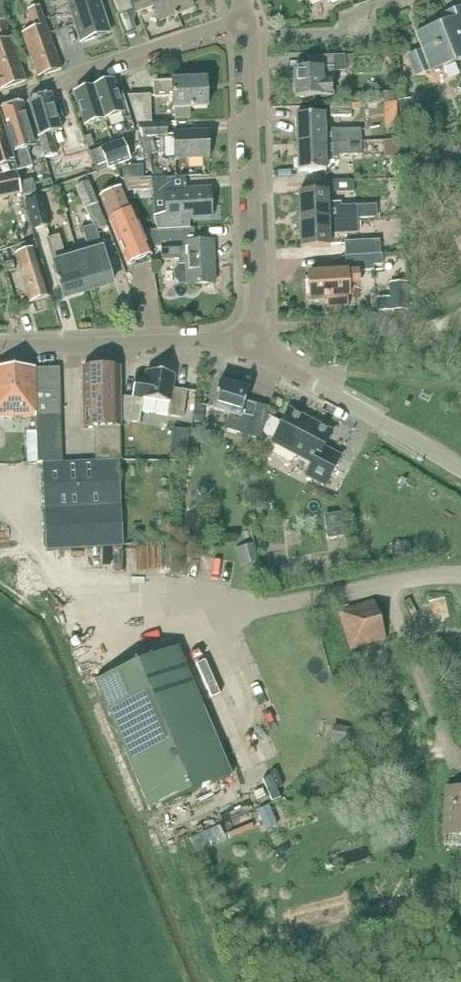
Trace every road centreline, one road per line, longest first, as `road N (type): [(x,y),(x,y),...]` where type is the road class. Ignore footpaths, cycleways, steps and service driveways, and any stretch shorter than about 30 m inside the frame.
road 1 (residential): [(252,343),(244,18)]
road 2 (residential): [(0,102),(244,18)]
road 3 (tertiary): [(0,347),(252,343)]
road 4 (tertiary): [(460,468),(252,343)]

